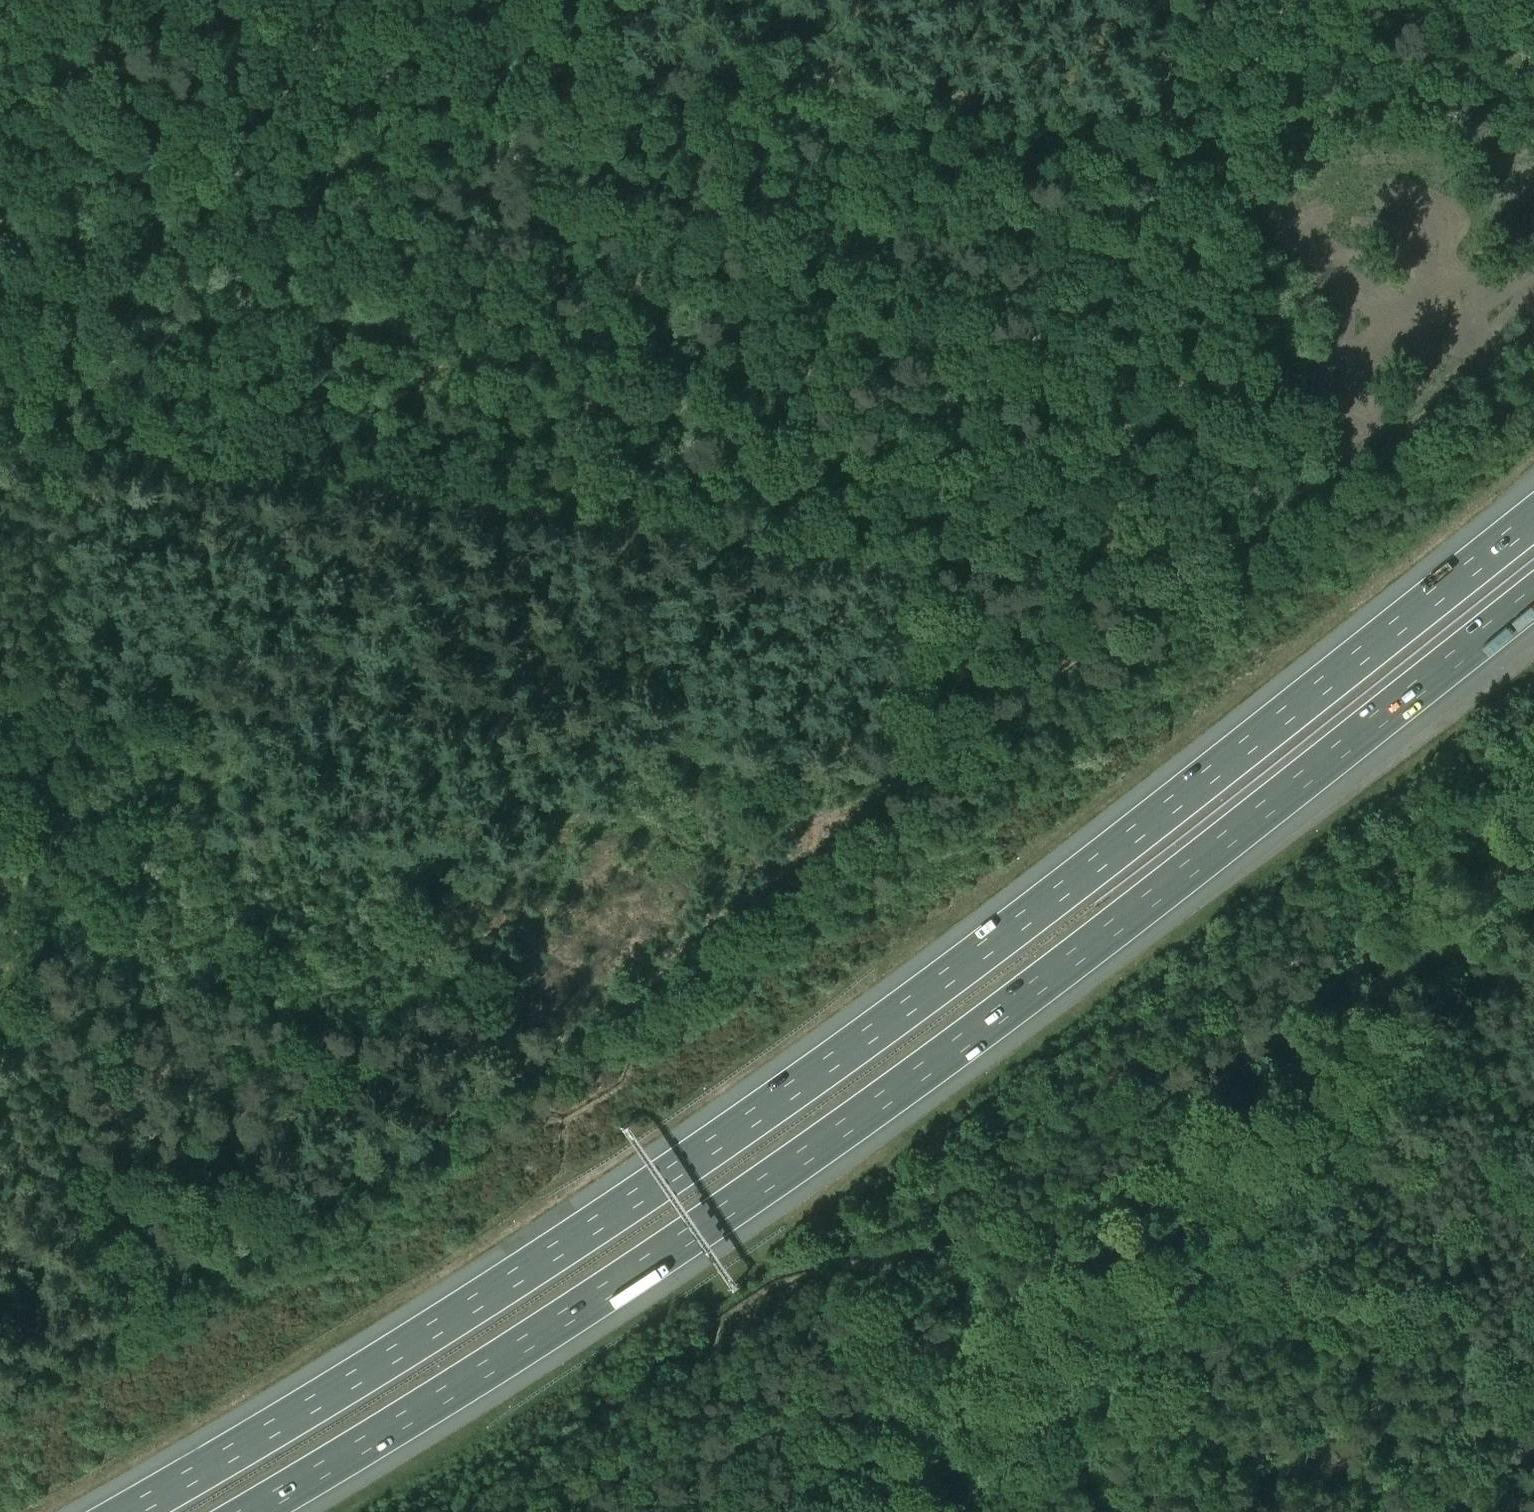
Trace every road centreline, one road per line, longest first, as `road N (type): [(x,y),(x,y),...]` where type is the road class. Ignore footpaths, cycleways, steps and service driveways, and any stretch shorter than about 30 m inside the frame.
road 1 (track): [(0,443),(870,563),(967,568),(1126,594),(1163,590),(1286,505),(1297,465),(1254,231),(1183,120),(1132,0)]
road 2 (motorway): [(1533,518),(984,949),(705,1151),(443,1323),(126,1511)]
road 3 (motorway): [(251,1511),(483,1372),(946,1054),(1533,596)]
road 4 (track): [(60,5),(1533,155)]
road 5 (track): [(0,227),(555,280),(1236,371),(1279,365)]
road 6 (track): [(0,692),(286,710),(855,771),(884,756),(890,735),(906,566)]
road 7 (track): [(871,1511),(1391,977)]
road 8 (track): [(449,729),(487,293),(510,176),(512,51)]
road 9 (track): [(1391,977),(1533,836)]
road 10 (track): [(0,1051),(27,1034),(36,1005),(0,876)]
road 11 (track): [(1527,154),(1523,0)]

